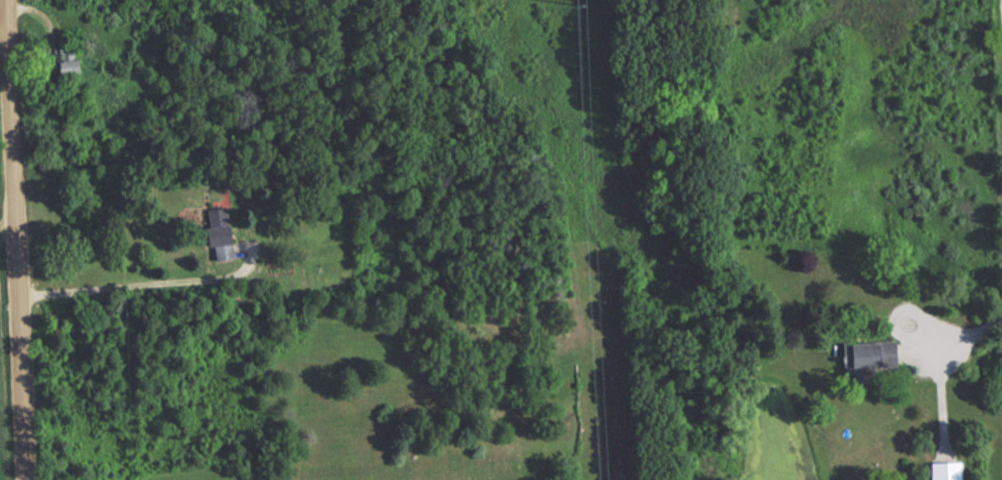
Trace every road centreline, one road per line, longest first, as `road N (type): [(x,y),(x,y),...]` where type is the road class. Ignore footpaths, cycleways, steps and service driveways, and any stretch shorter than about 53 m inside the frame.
road 1 (residential): [(28,479),(8,0)]

